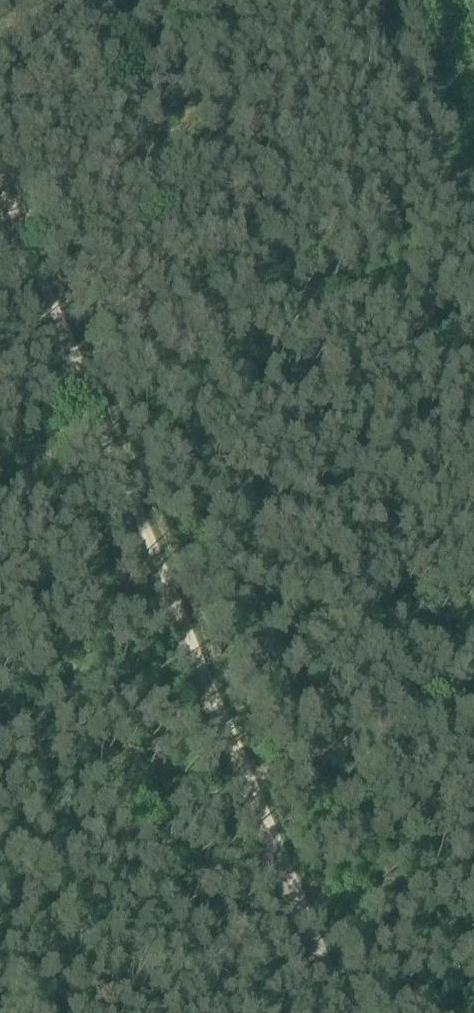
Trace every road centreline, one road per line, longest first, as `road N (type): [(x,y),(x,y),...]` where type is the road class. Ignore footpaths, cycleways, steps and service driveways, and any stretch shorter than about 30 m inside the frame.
road 1 (track): [(0,213),(244,792)]
road 2 (track): [(0,889),(244,792)]
road 3 (track): [(244,792),(473,696)]
road 4 (track): [(244,792),(334,1012)]

